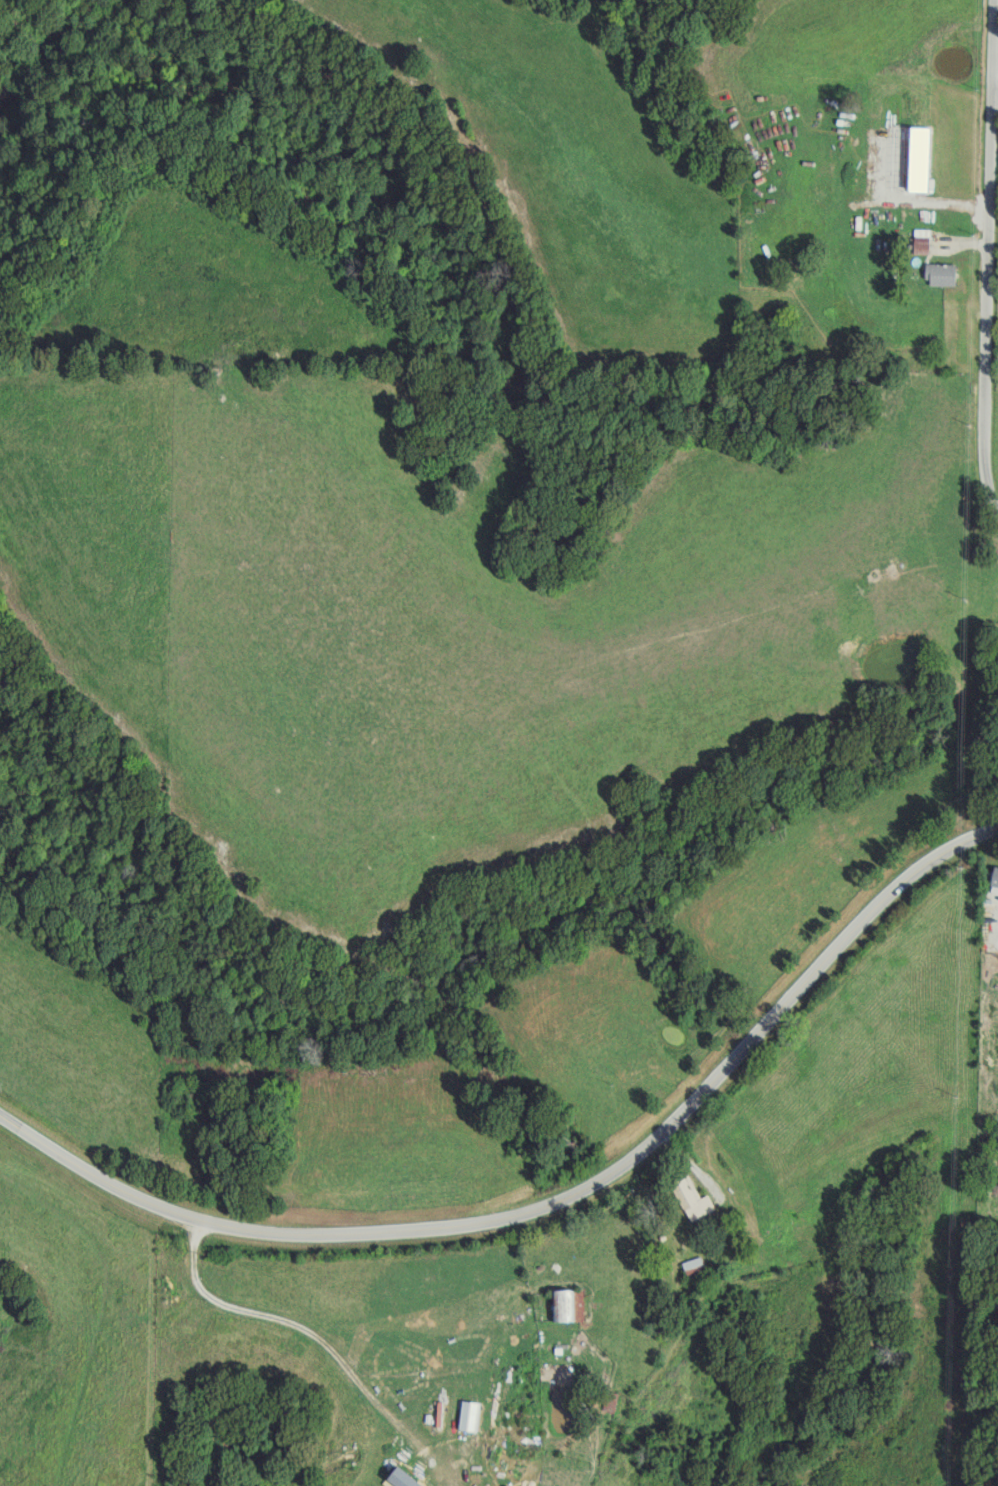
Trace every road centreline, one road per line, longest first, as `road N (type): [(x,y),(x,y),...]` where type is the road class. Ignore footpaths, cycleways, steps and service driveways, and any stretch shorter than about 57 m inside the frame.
road 1 (tertiary): [(997,820),(944,843),(915,866),(676,1119),(606,1176),(536,1207),(355,1230),(212,1220),(130,1189),(0,1108)]
road 2 (residential): [(997,515),(980,445),(993,0)]

